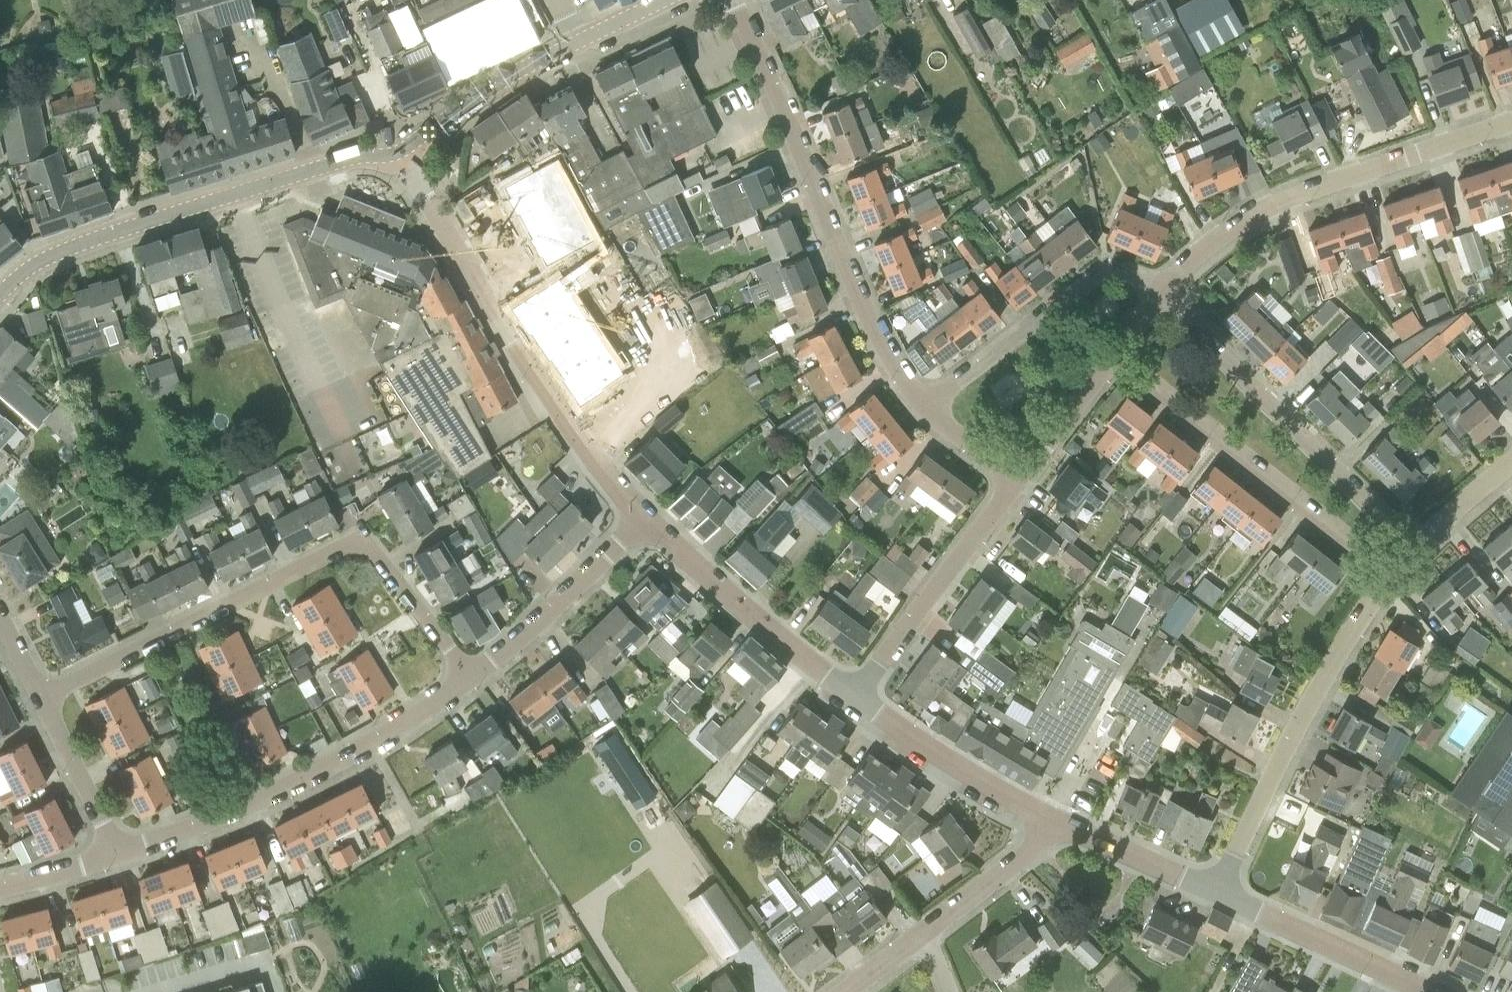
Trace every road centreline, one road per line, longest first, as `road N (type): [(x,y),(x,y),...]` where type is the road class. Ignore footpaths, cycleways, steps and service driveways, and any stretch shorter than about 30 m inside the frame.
road 1 (residential): [(38,694),(354,546),(374,551),(471,678)]
road 2 (residential): [(645,522),(568,422),(393,155)]
road 3 (residential): [(924,404),(878,326),(744,0)]
road 4 (unclassified): [(0,295),(74,246),(332,160),(393,155)]
road 5 (residential): [(119,854),(263,798),(417,720),(471,678)]
road 6 (residential): [(1165,294),(1224,238),(1298,196),(1511,125)]
road 7 (residential): [(1219,892),(1328,665),(1394,571)]
road 8 (residential): [(1418,549),(1165,294)]
road 9 (residential): [(1394,571),(1116,354)]
road 10 (residential): [(924,404),(1098,272),(1132,272),(1165,294)]
road 11 (residential): [(855,698),(645,522)]
road 12 (residential): [(855,698),(1017,485)]
road 13 (residential): [(1433,991),(1219,892)]
road 14 (residential): [(1054,821),(855,698)]
road 15 (residential): [(471,678),(645,522)]
road 16 (unclassified): [(393,155),(581,40)]
road 17 (residential): [(1219,892),(1054,821)]
road 18 (residential): [(119,854),(38,694)]
road 19 (residential): [(922,939),(1036,846),(1054,821)]
road 20 (residential): [(1017,485),(1116,354)]
road 21 (residential): [(1418,549),(1511,464)]
road 22 (residential): [(0,887),(119,854)]
road 23 (residential): [(1017,485),(924,404)]

